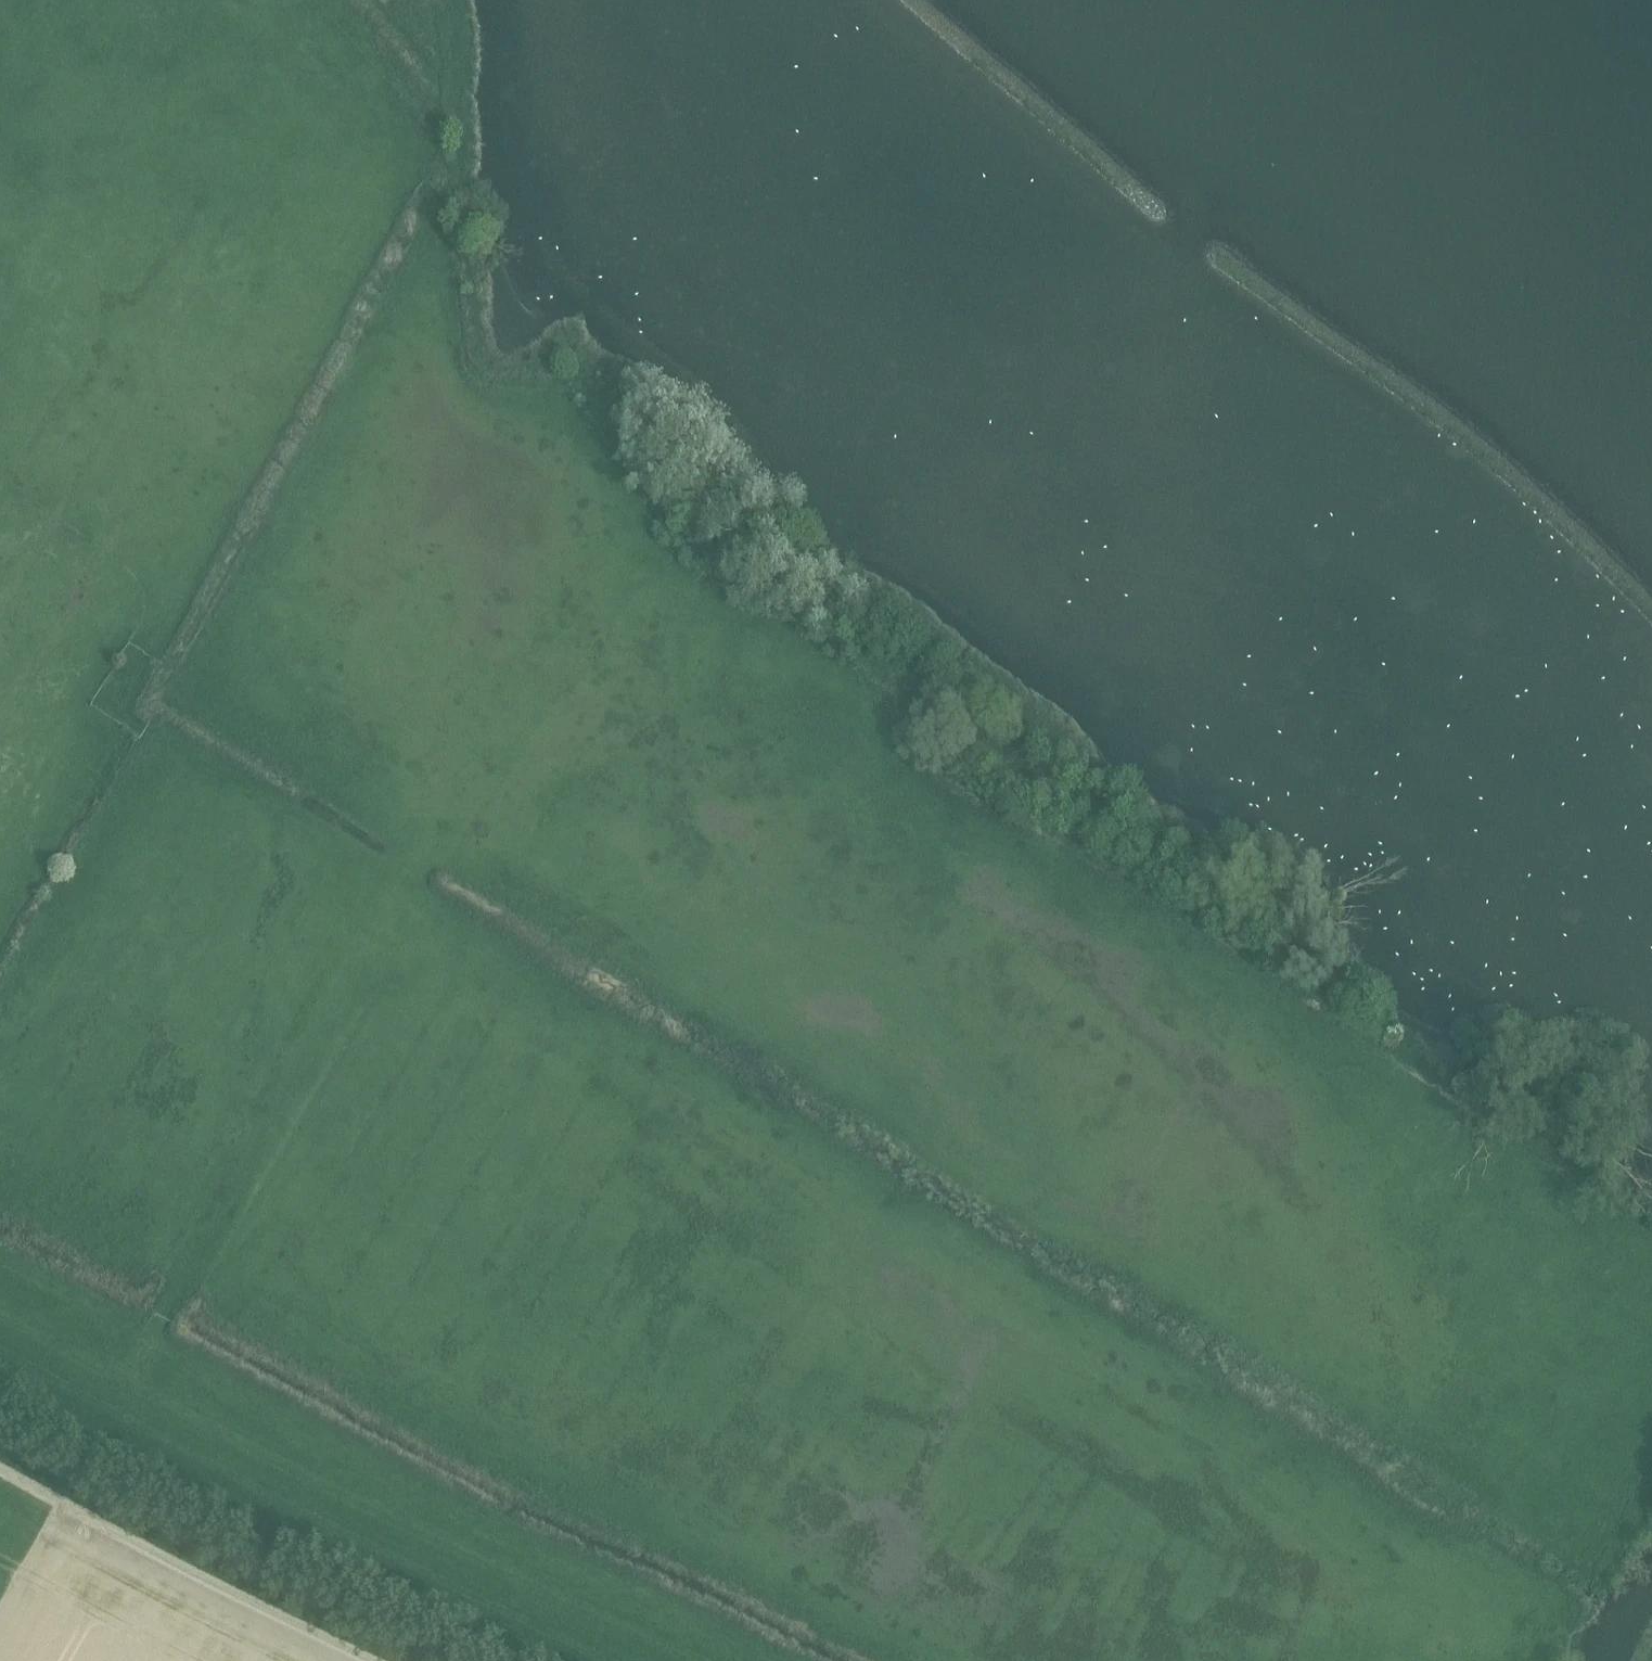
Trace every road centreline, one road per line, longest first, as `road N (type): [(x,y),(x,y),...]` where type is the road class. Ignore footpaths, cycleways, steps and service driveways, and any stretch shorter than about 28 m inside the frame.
road 1 (track): [(0,1316),(665,1660)]

